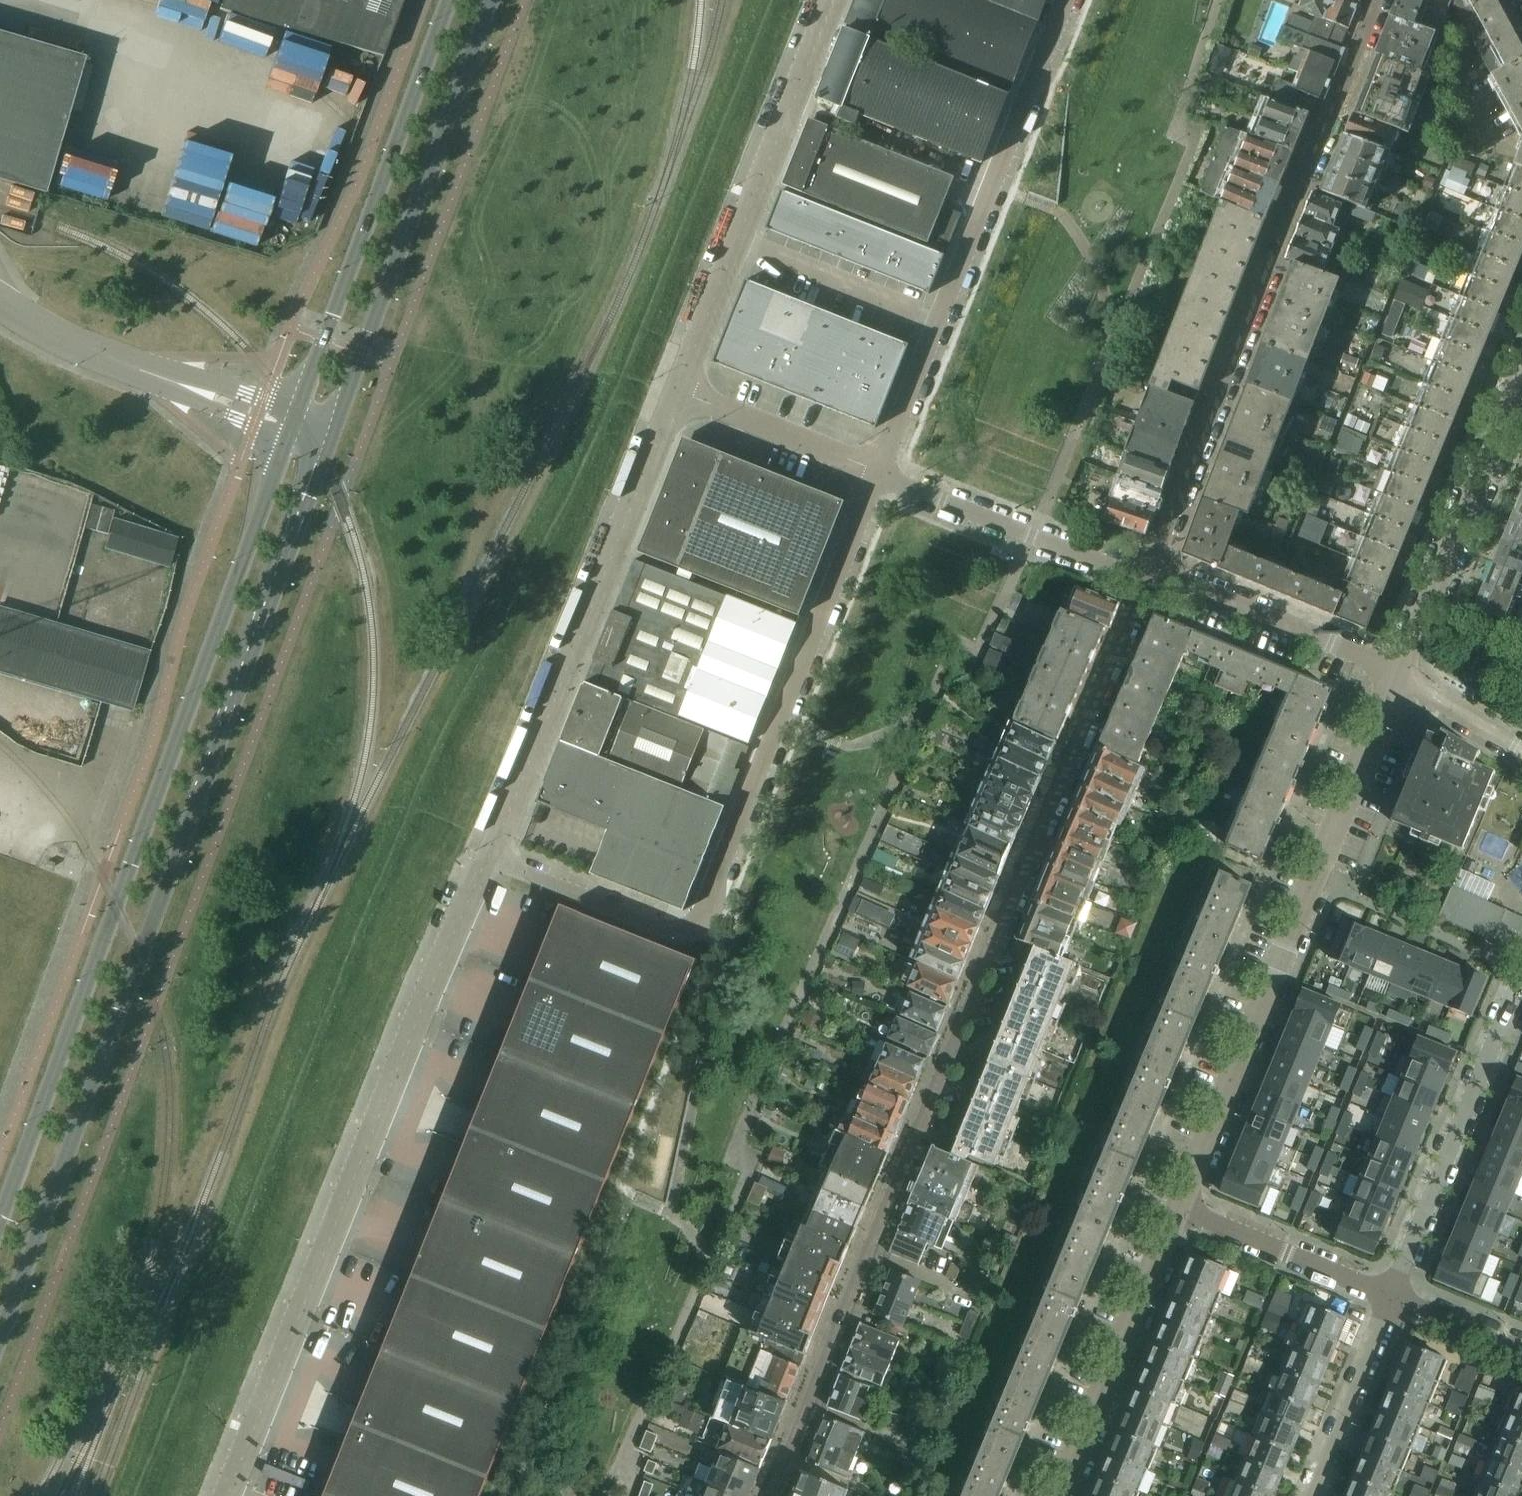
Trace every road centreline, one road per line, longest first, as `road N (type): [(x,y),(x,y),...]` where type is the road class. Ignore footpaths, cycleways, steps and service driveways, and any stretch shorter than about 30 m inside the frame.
road 1 (residential): [(773,1495),(1151,573)]
road 2 (secondary): [(0,1336),(304,495)]
road 3 (secondary): [(266,496),(0,1227)]
road 4 (unclassified): [(488,859),(689,937),(876,472)]
road 5 (unclassified): [(231,1495),(488,859)]
road 6 (residential): [(1376,0),(1248,306),(1151,573)]
road 7 (residential): [(1177,1209),(1400,678)]
road 8 (unclassified): [(876,472),(1064,0)]
road 9 (unclassified): [(488,859),(671,387)]
road 10 (unclassified): [(671,387),(831,0)]
road 11 (secondary): [(350,383),(491,0)]
road 12 (secondary): [(449,0),(318,354)]
road 13 (residential): [(1393,1297),(1516,986)]
road 14 (residential): [(1400,678),(1521,371)]
road 15 (residential): [(1060,1495),(1177,1209)]
road 16 (residential): [(1400,678),(1151,573)]
road 17 (residential): [(1393,1297),(1177,1209)]
road 18 (unclassified): [(876,472),(671,387)]
road 19 (residential): [(1151,573),(1118,570),(943,503)]
road 20 (residential): [(1313,1495),(1393,1297)]
road 21 (unclassified): [(139,370),(0,301)]
road 22 (residential): [(1521,750),(1400,678)]
road 23 (residential): [(1521,1352),(1393,1297)]
road 24 (unclassified): [(263,400),(139,370)]
road 25 (secondary): [(304,495),(350,383)]

